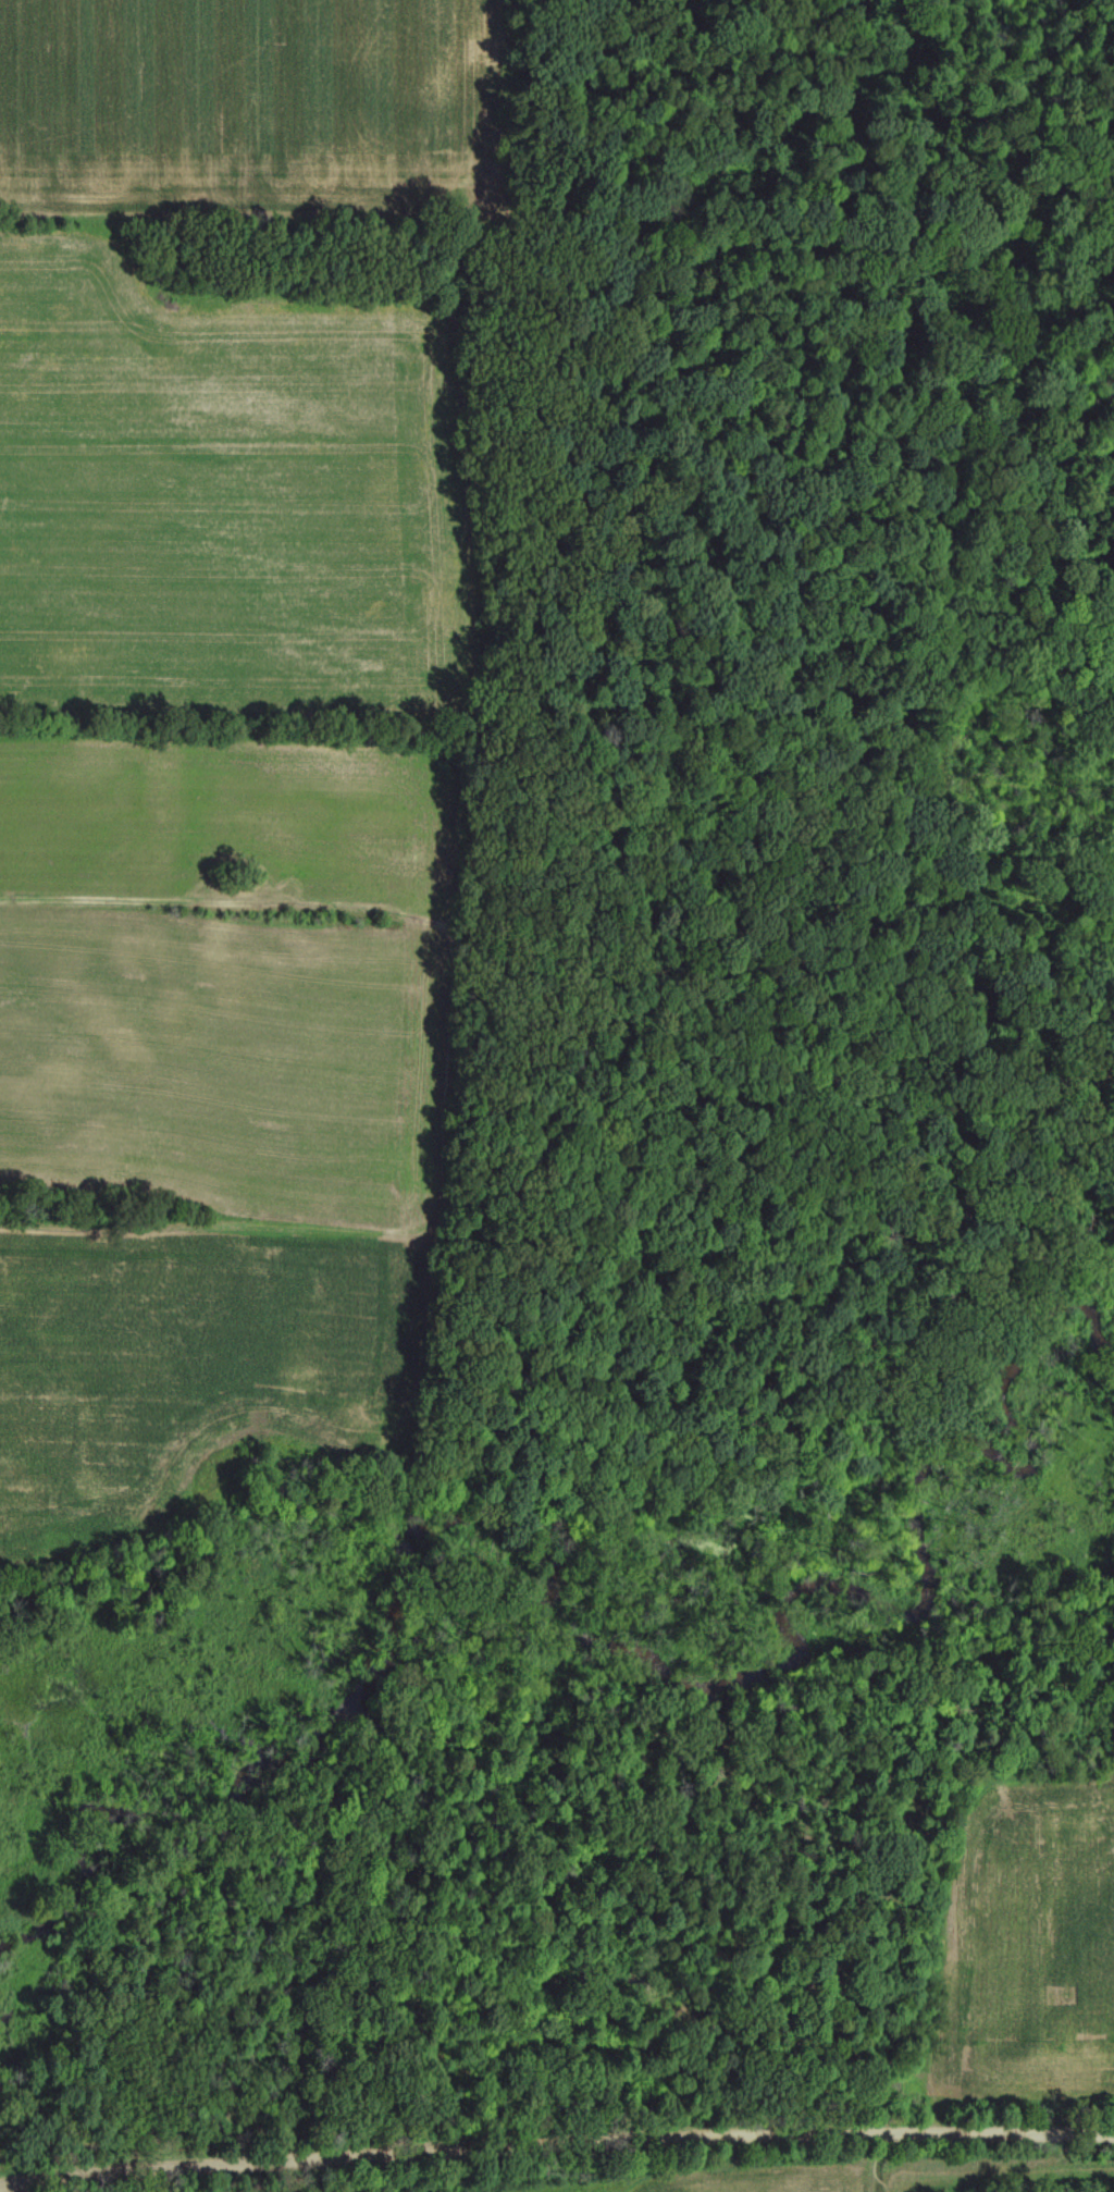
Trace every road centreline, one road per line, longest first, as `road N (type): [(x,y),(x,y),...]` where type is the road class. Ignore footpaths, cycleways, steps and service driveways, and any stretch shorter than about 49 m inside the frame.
road 1 (residential): [(0,2188),(220,2162),(744,2136),(1113,2133)]

